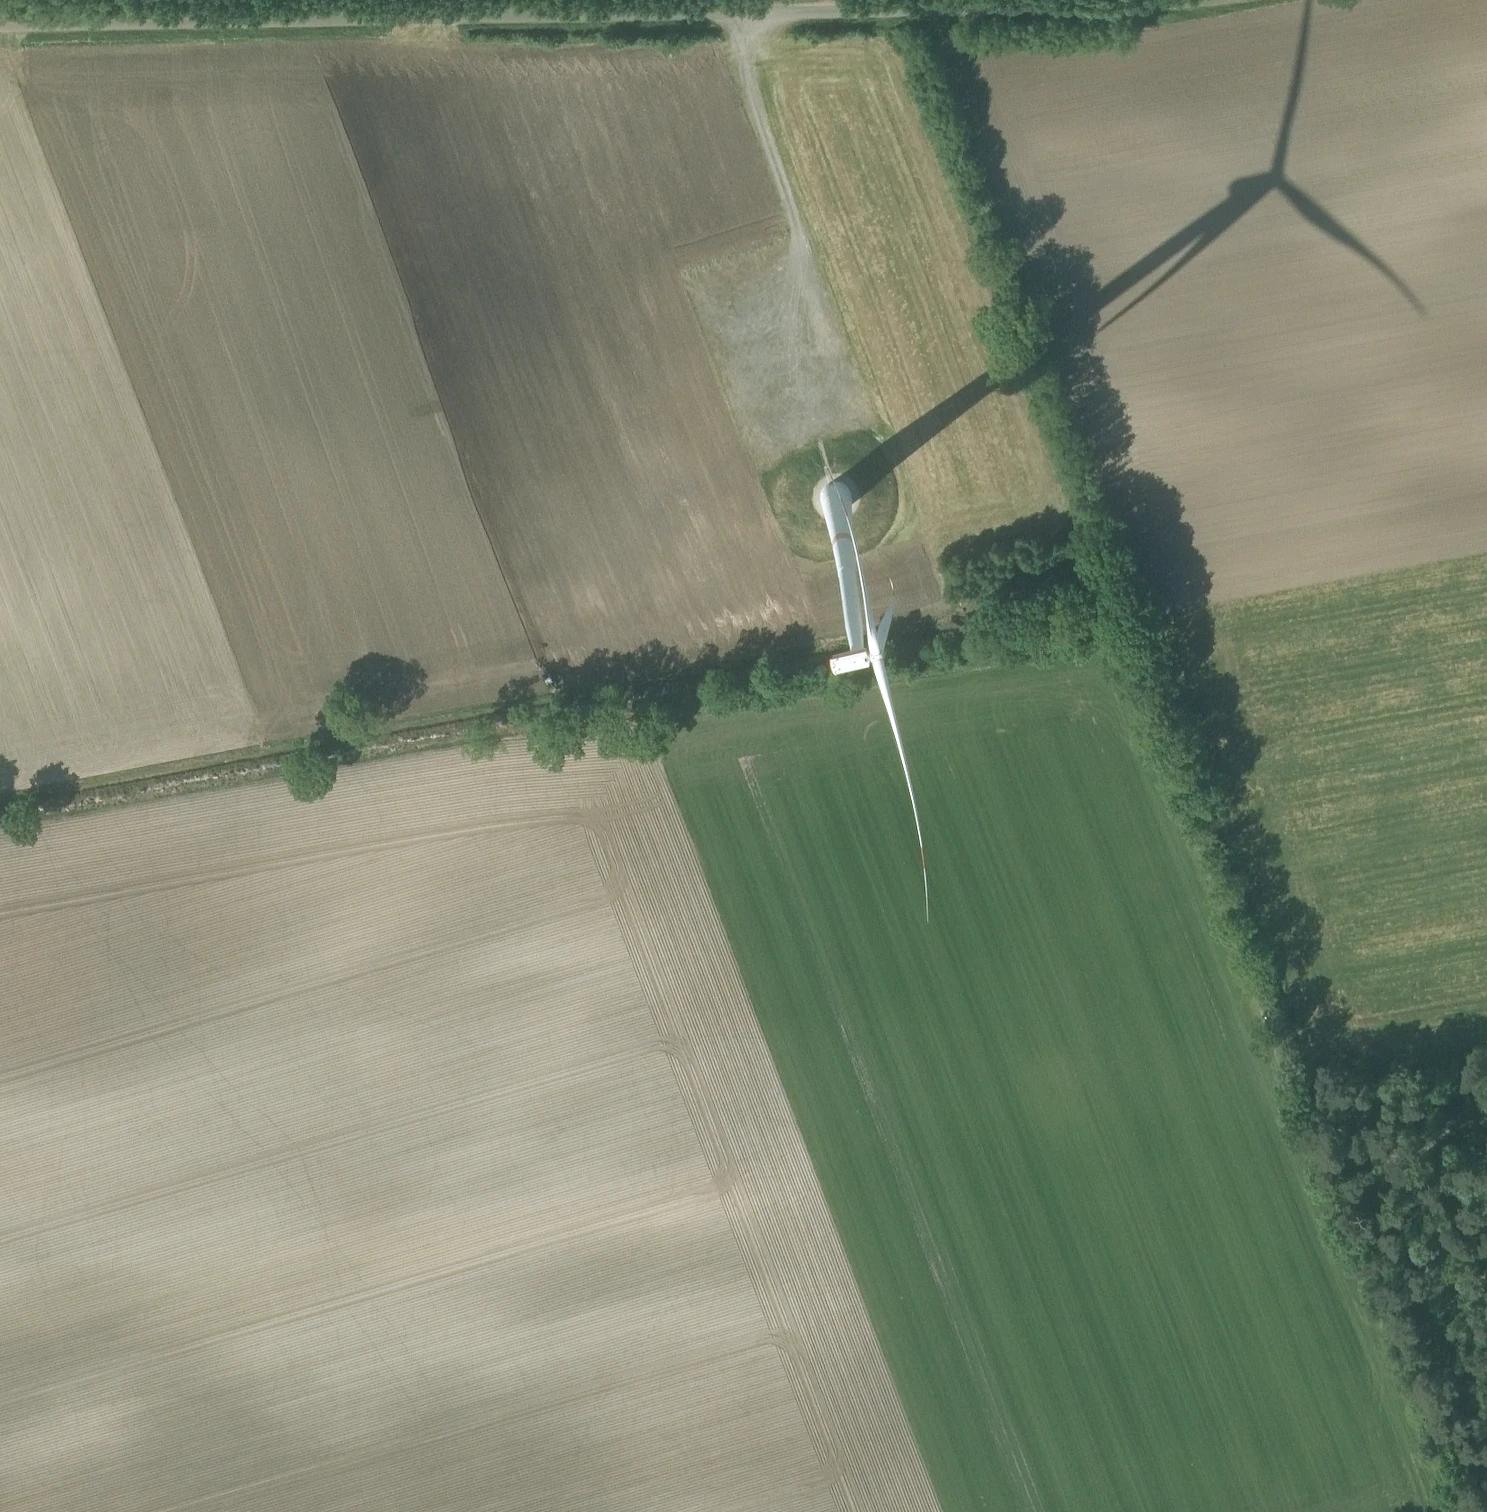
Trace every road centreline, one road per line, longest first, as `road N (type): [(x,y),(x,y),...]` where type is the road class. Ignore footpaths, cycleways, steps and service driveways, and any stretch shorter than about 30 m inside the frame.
road 1 (unclassified): [(0,27),(993,11),(1207,0)]
road 2 (track): [(744,12),(743,72),(809,273)]

